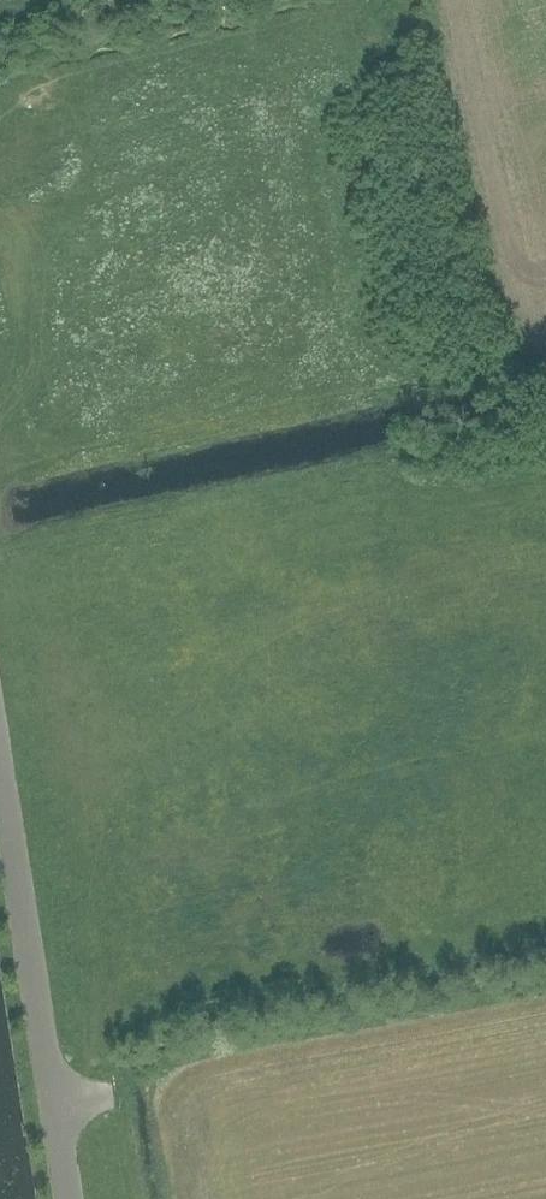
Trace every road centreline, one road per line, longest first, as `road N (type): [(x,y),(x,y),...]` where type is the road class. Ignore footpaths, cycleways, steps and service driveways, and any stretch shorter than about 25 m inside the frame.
road 1 (unclassified): [(0,743),(57,1106)]

